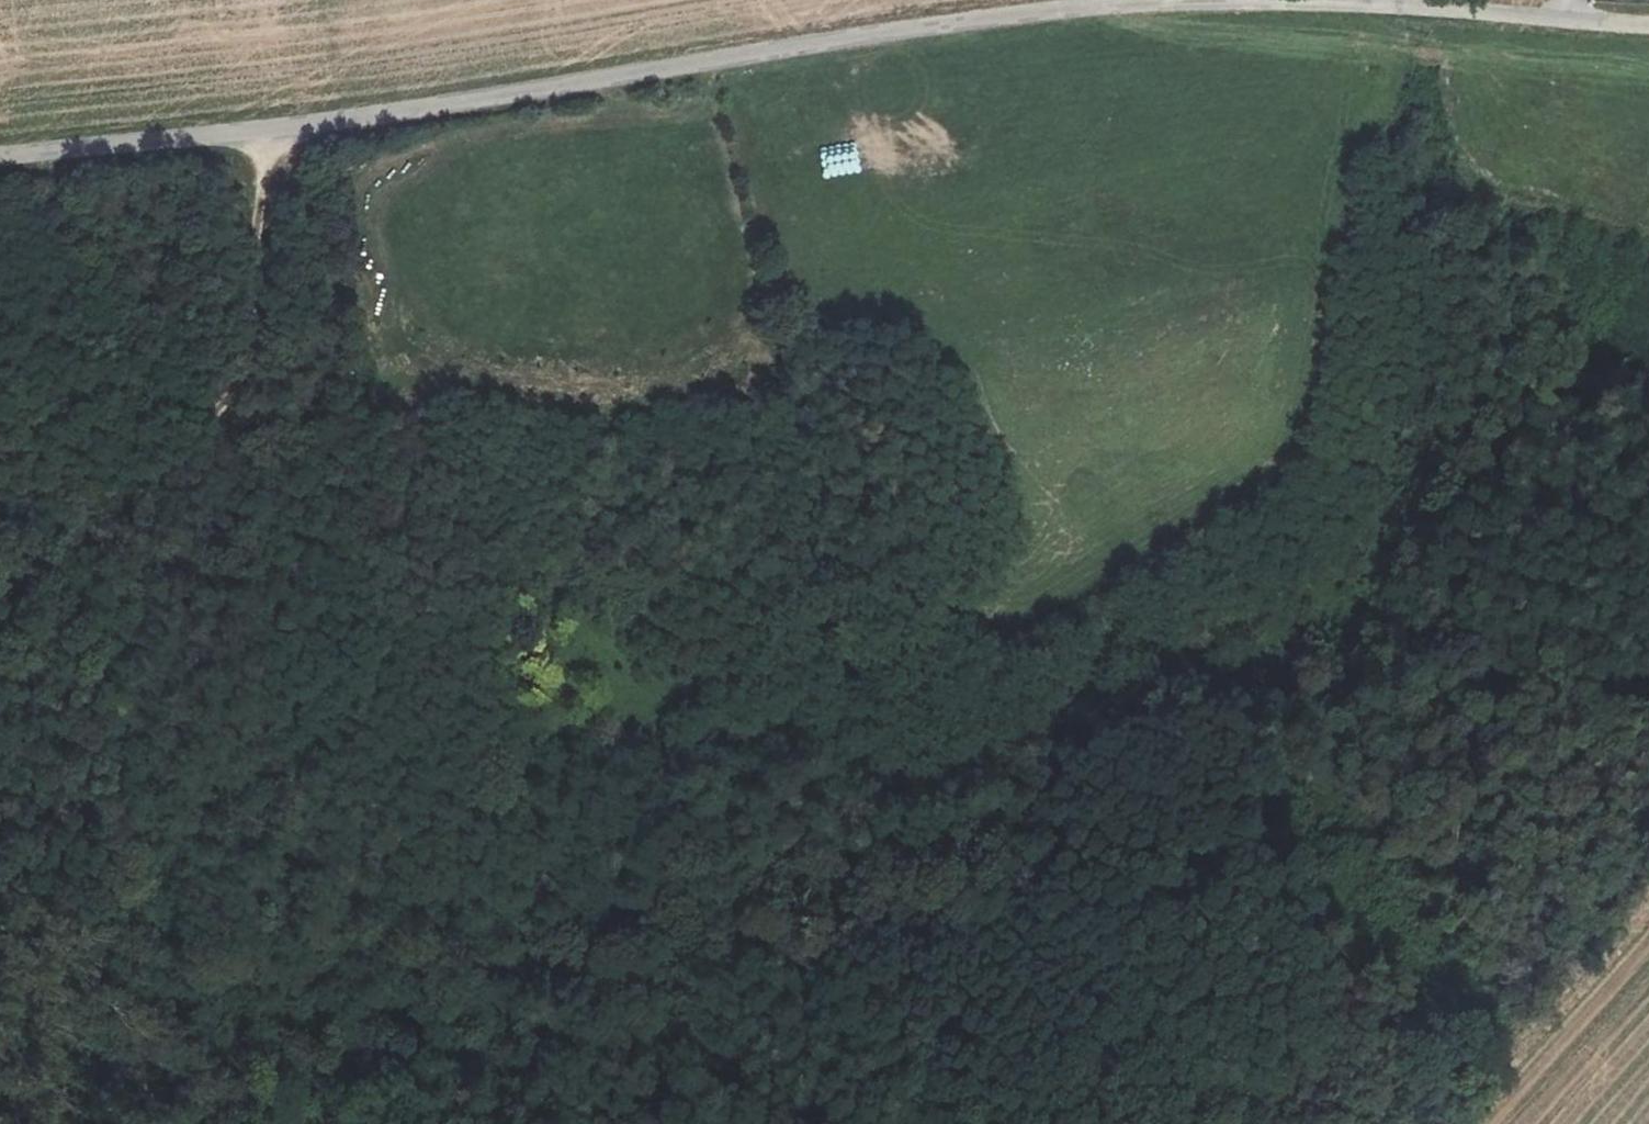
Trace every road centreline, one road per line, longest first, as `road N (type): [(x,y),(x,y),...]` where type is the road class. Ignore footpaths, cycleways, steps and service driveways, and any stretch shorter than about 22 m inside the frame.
road 1 (unclassified): [(1648,25),(1286,0),(1063,11),(0,161)]
road 2 (track): [(0,610),(192,447),(233,389),(269,129)]

